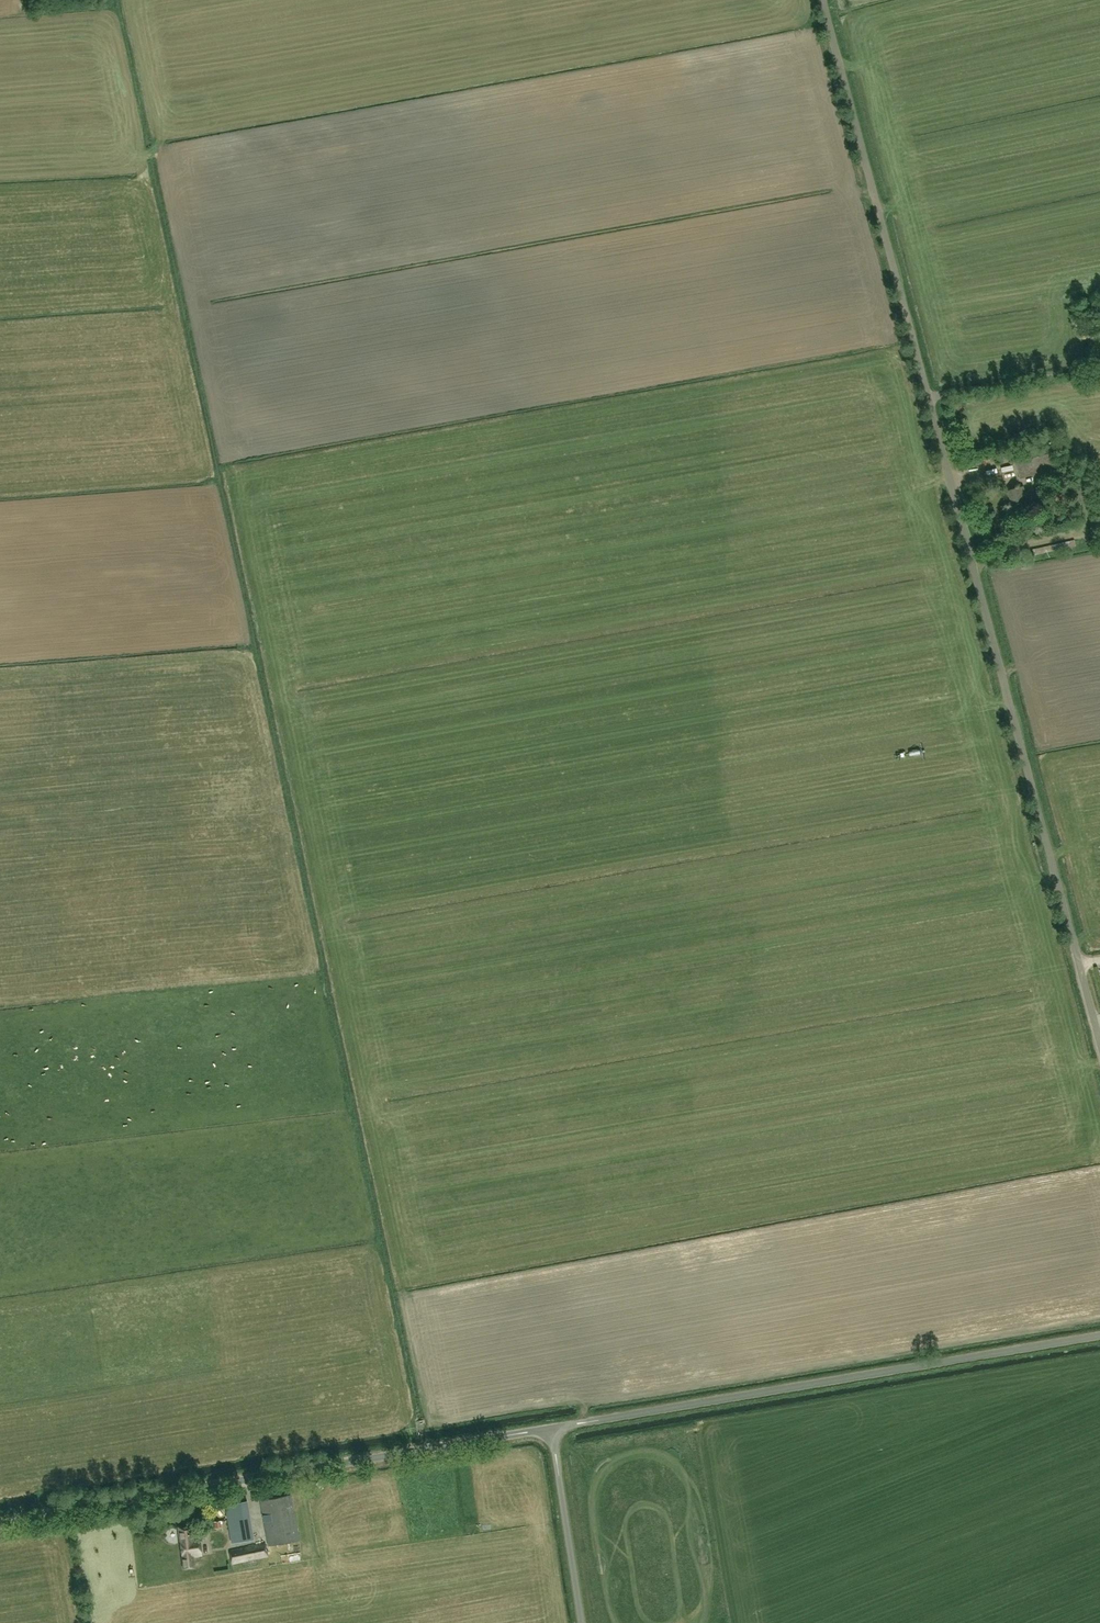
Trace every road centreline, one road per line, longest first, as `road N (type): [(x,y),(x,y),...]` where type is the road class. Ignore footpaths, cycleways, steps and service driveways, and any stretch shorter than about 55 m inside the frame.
road 1 (unclassified): [(1099,1044),(824,0)]
road 2 (unclassified): [(0,1522),(552,1428)]
road 3 (unclassified): [(552,1428),(1099,1331)]
road 4 (unclassified): [(582,1622),(552,1428)]

